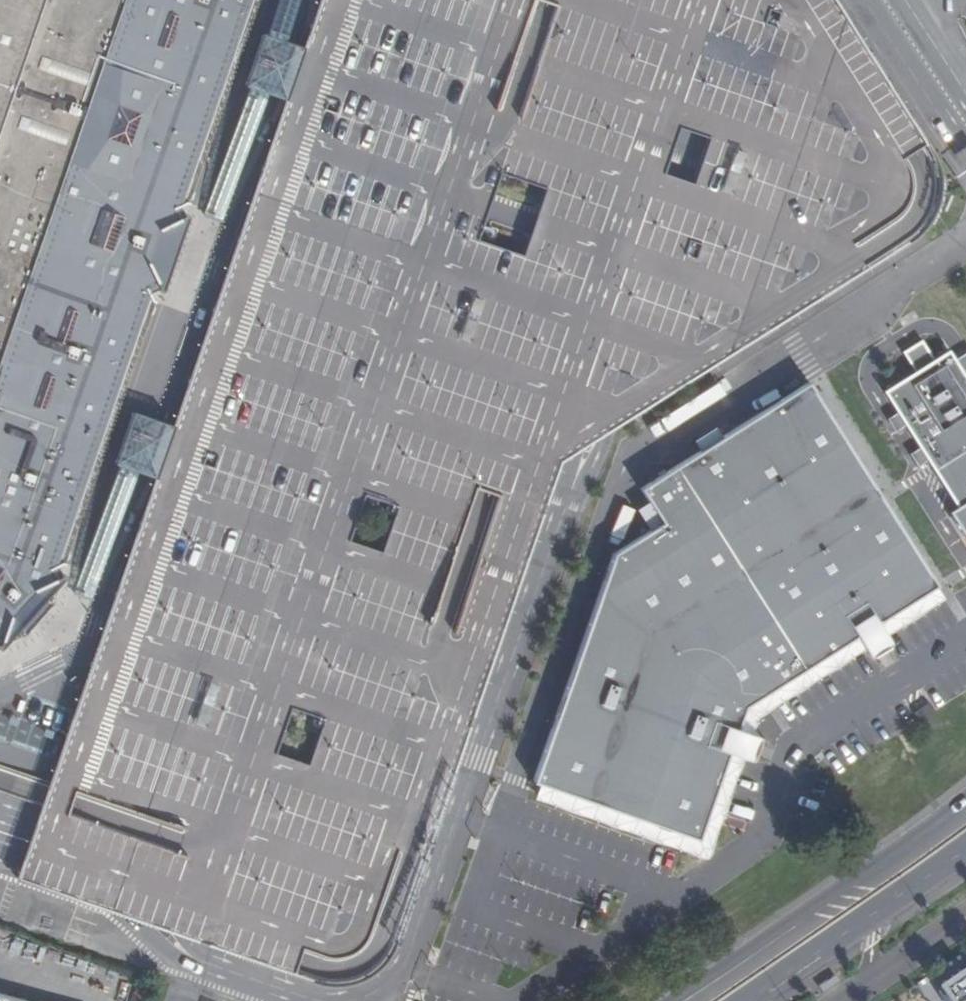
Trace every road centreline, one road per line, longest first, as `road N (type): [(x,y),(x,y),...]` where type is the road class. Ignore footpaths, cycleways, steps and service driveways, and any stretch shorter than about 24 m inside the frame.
road 1 (secondary): [(965,827),(717,1000)]
road 2 (residential): [(881,0),(965,126)]

